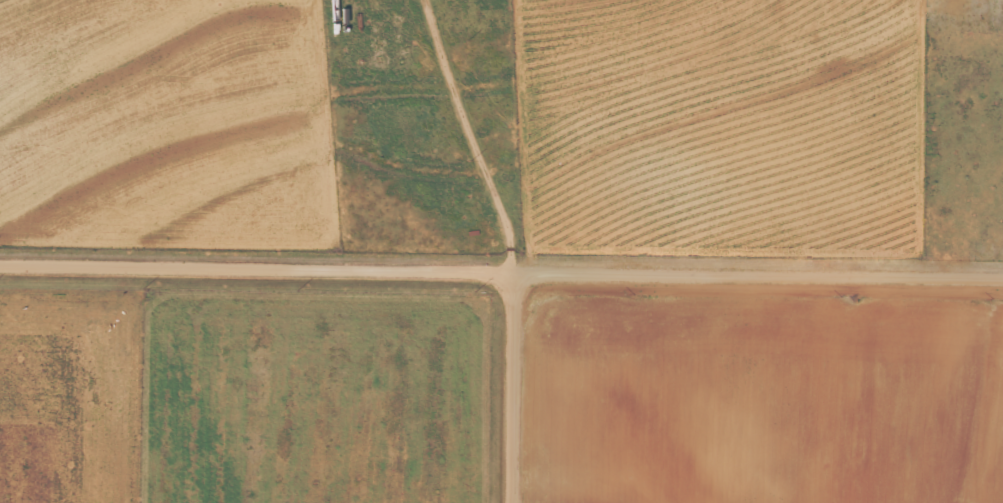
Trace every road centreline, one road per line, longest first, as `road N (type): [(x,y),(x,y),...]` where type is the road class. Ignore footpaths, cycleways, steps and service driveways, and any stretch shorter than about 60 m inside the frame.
road 1 (residential): [(1002,271),(0,258)]
road 2 (residential): [(516,265),(515,203),(436,0)]
road 3 (residential): [(515,502),(516,265)]

